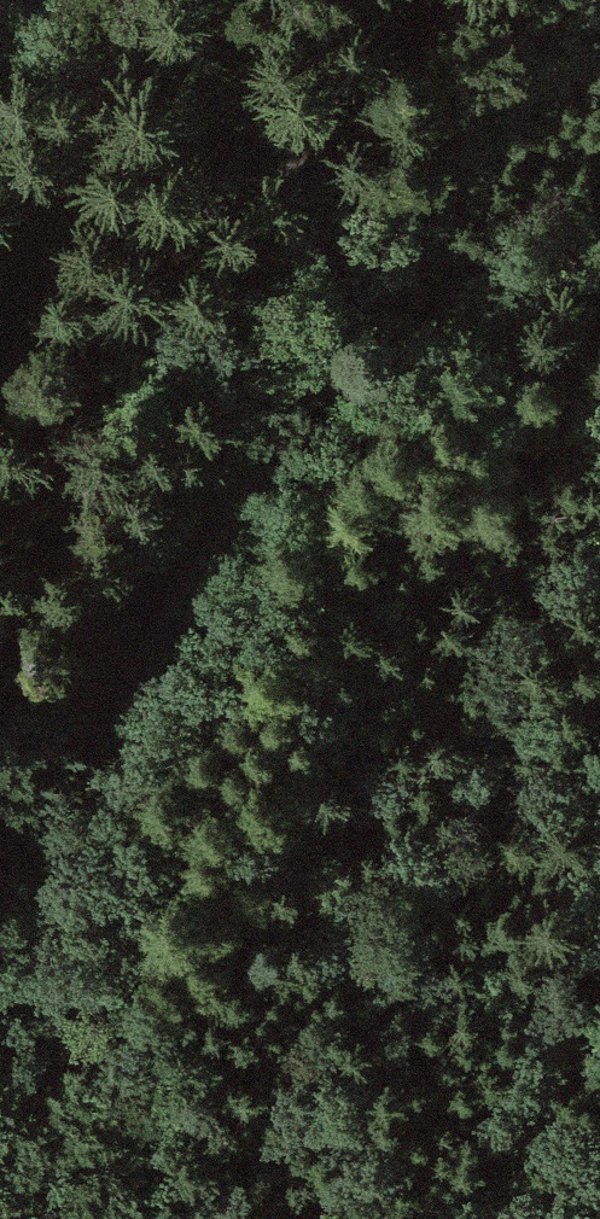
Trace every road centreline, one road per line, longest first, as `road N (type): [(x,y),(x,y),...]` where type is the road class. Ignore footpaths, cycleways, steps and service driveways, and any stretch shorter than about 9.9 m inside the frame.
road 1 (track): [(332,348),(206,583),(0,843)]
road 2 (track): [(332,348),(338,240),(289,151),(215,88),(71,50),(0,52)]
road 3 (track): [(475,1218),(599,928)]

